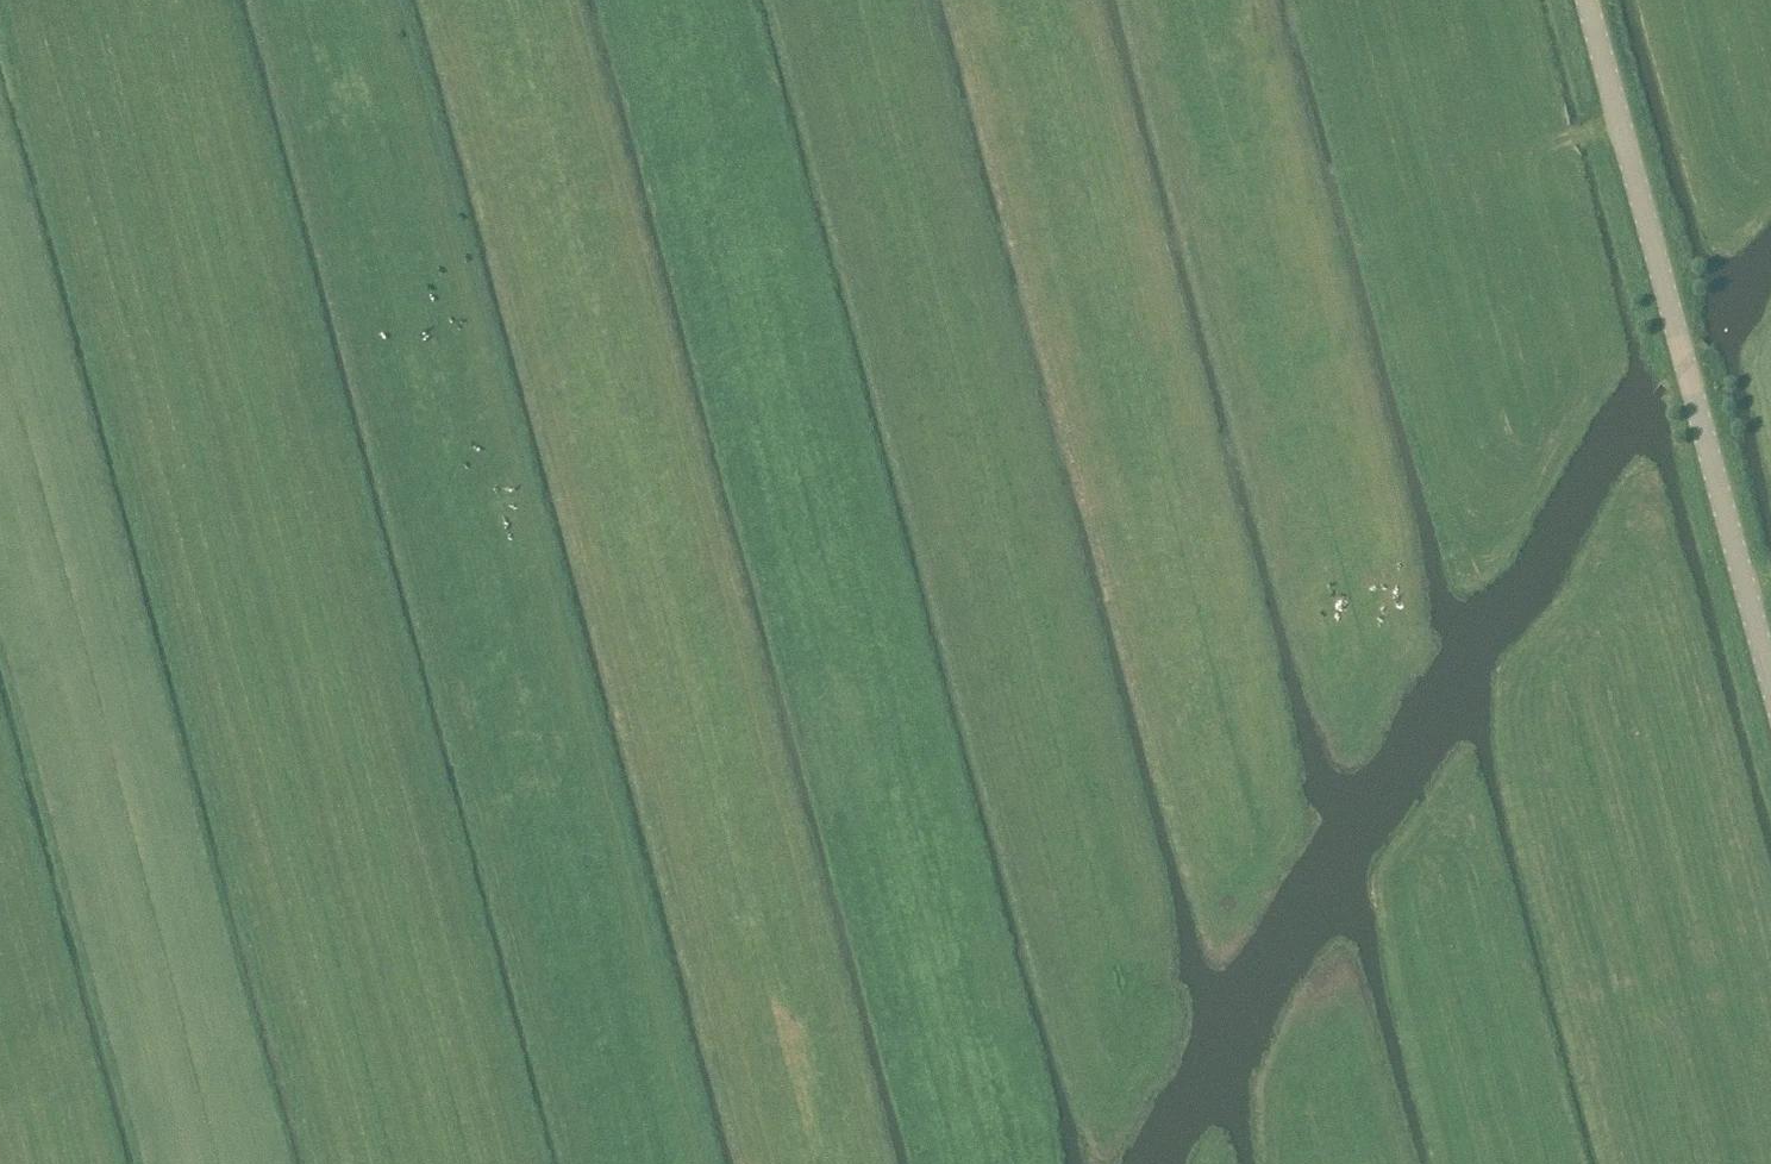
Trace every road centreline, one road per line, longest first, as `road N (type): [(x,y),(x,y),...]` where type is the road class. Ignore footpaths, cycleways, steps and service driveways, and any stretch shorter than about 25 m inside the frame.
road 1 (unclassified): [(1770,690),(1583,0)]

